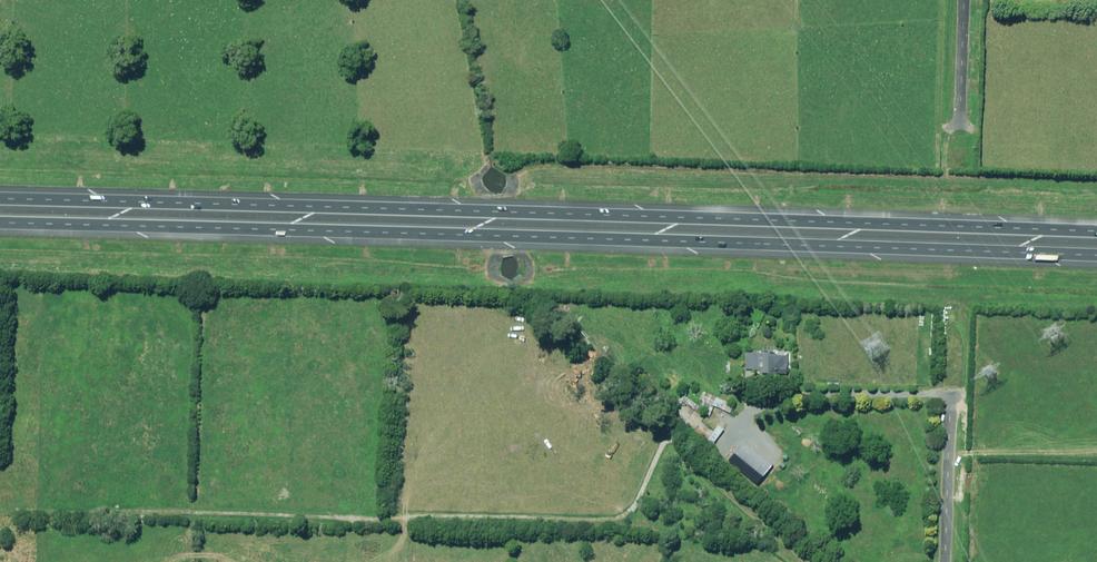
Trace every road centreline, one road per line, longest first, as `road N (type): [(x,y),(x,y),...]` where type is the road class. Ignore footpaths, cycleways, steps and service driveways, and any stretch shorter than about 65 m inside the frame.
road 1 (motorway): [(1096,260),(0,227)]
road 2 (motorway): [(0,200),(1096,231)]
road 3 (residential): [(945,561),(951,389)]
road 4 (residential): [(960,123),(964,0)]

